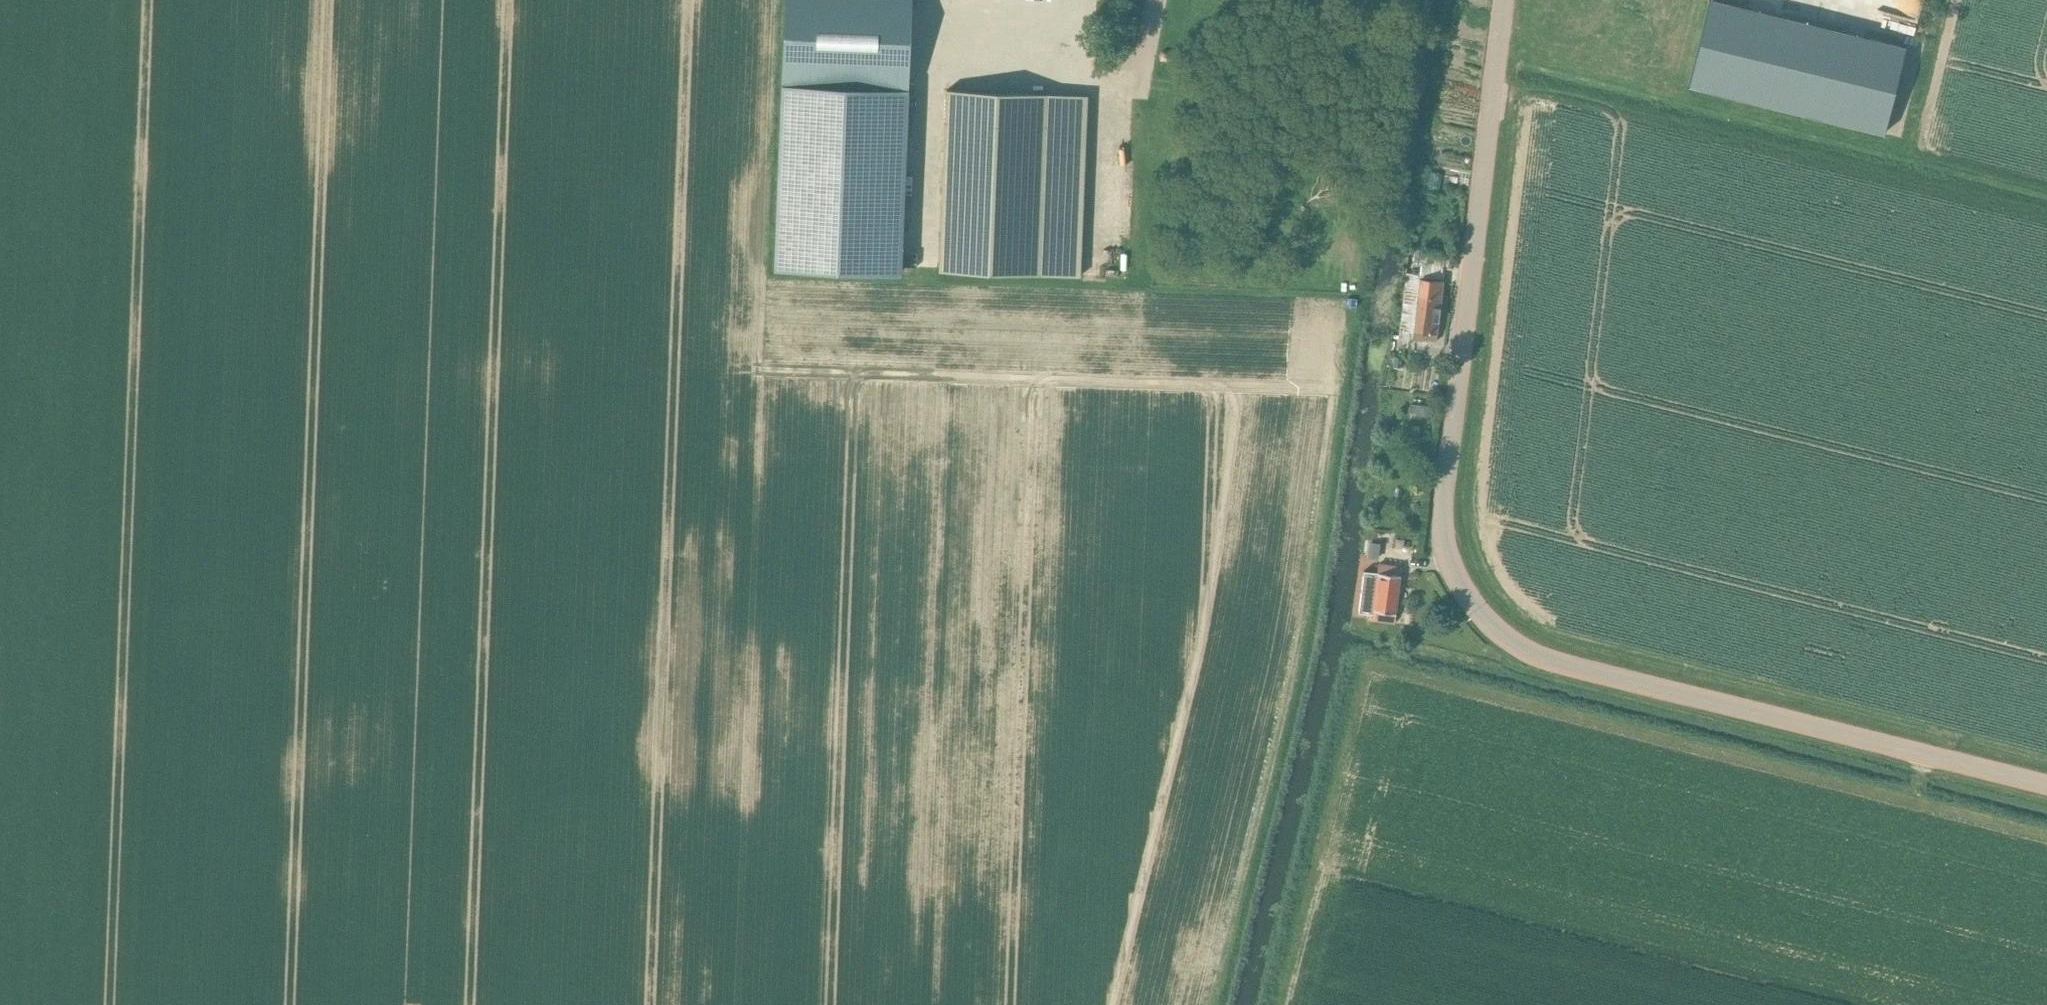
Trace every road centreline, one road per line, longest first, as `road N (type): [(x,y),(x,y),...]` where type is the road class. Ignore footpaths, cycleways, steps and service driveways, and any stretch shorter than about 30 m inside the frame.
road 1 (unclassified): [(2046,786),(1564,664),(1504,636),(1473,601),(1450,556),(1444,509),(1504,0)]

